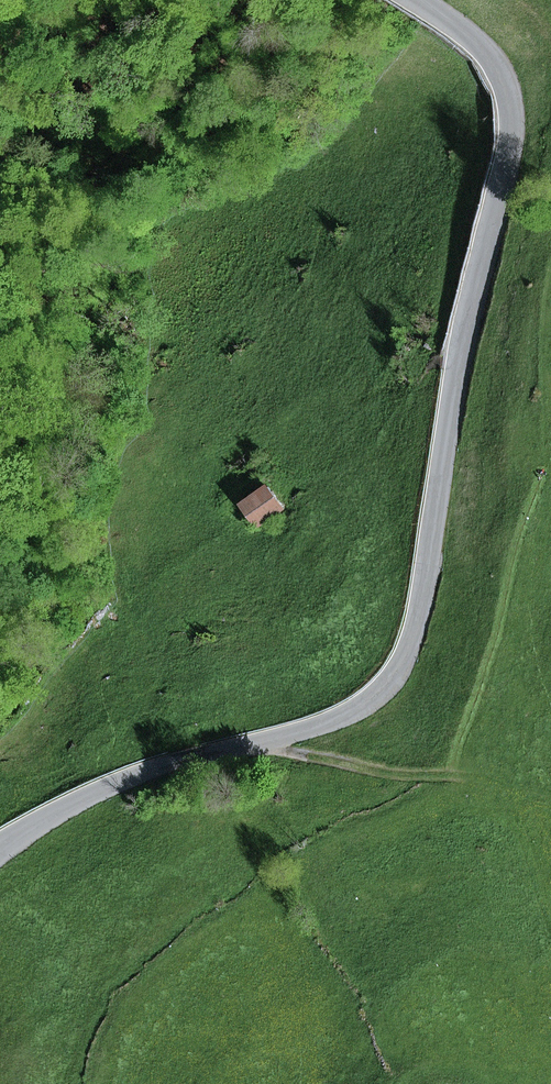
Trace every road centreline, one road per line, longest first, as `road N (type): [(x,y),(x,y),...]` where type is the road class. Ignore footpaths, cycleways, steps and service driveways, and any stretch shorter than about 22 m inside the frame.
road 1 (tertiary): [(413,0),(480,43),(512,108),(511,160),(459,360),(408,651),(390,682),(325,726),(151,768),(106,785),(0,851)]
road 2 (track): [(550,803),(467,778),(400,775),(243,746)]
road 3 (track): [(293,492),(371,452),(412,389),(431,369),(459,360)]

